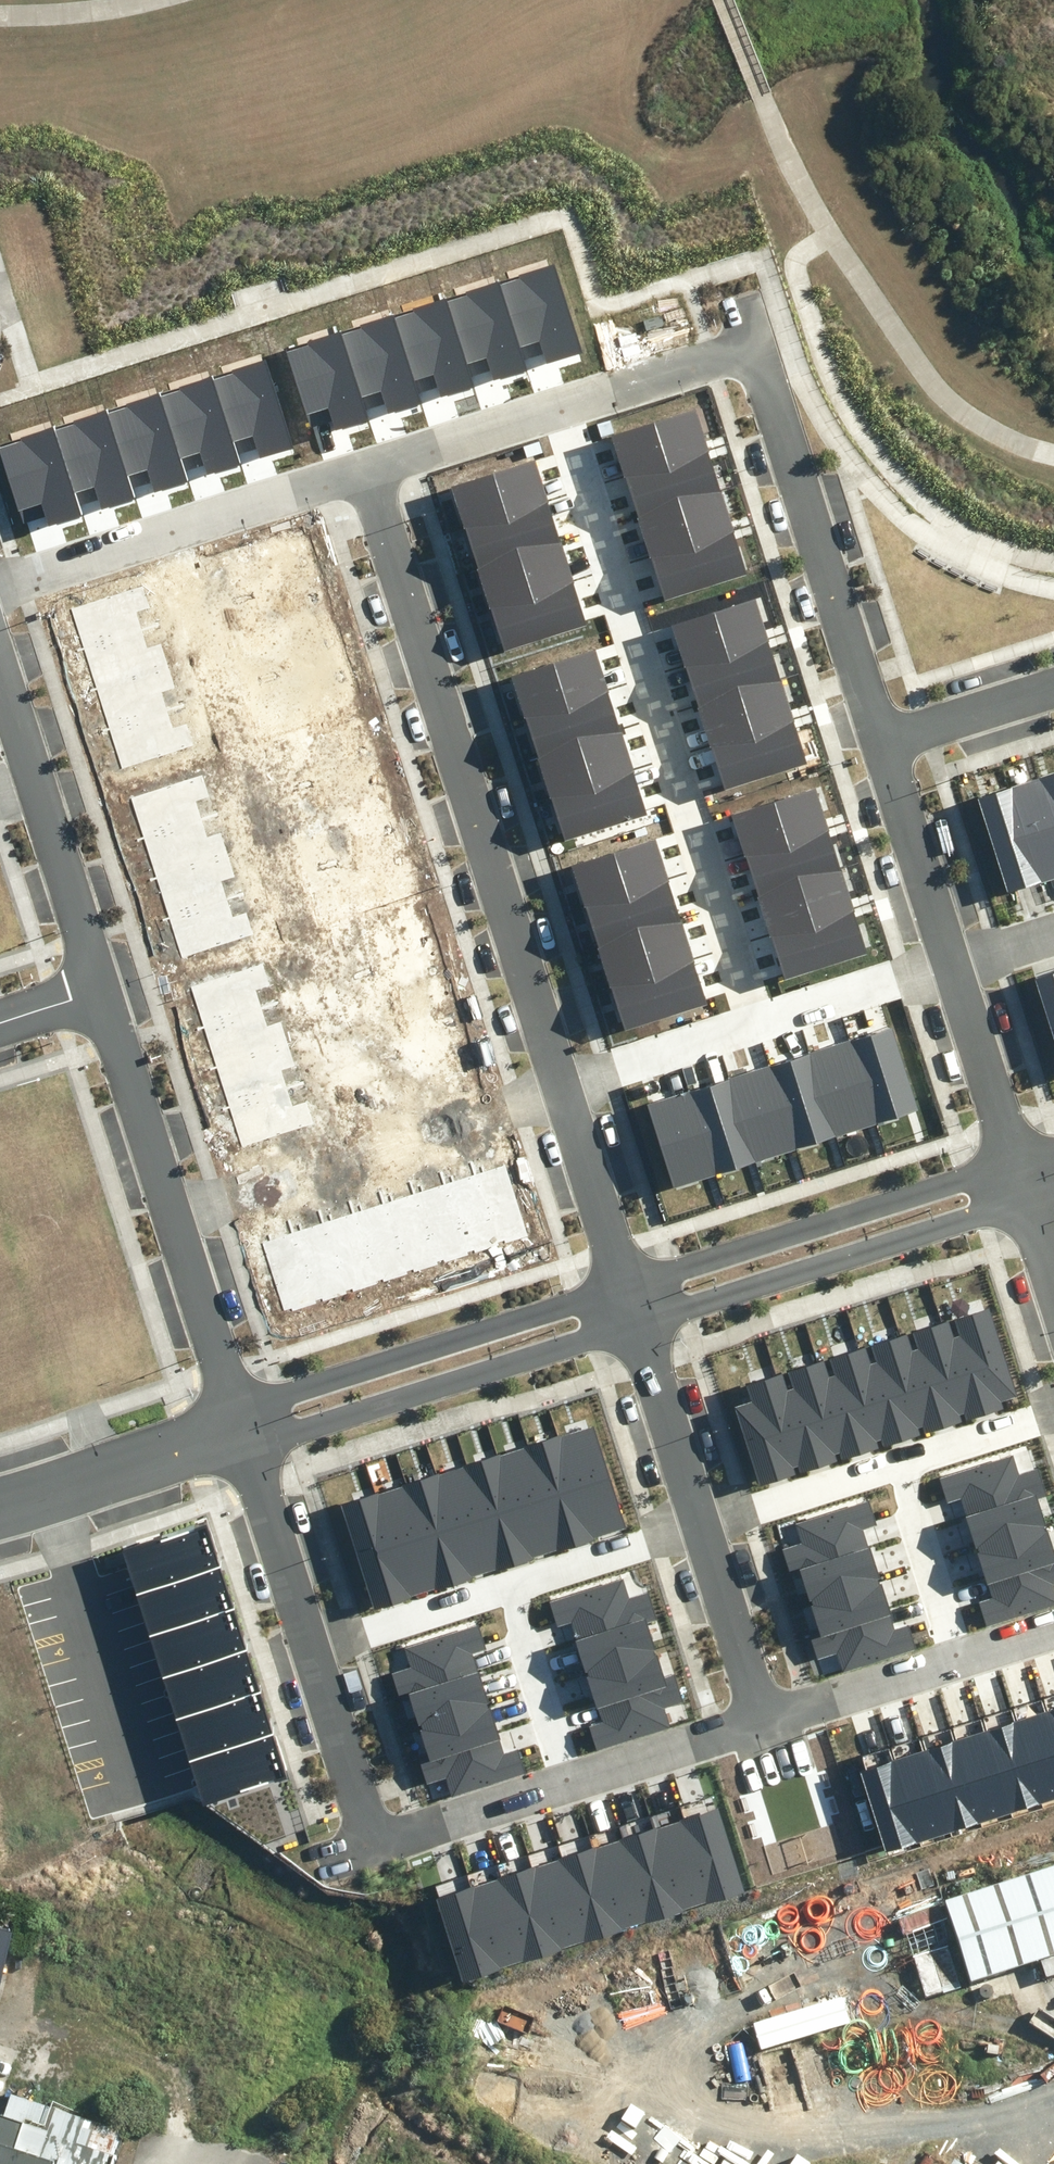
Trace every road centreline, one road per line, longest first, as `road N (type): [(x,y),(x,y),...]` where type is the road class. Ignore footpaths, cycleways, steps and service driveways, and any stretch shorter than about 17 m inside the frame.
road 1 (residential): [(369,469),(561,1086)]
road 2 (residential): [(757,1022),(560,409)]
road 3 (residential): [(237,1411),(102,990)]
road 4 (residential): [(756,345),(880,743)]
road 5 (residential): [(237,1411),(625,1288)]
road 6 (residential): [(636,1325),(247,1444)]
road 7 (residential): [(1024,1203),(636,1325)]
road 8 (residential): [(625,1288),(1011,1163)]
road 9 (residential): [(369,469),(0,588)]
road 10 (residential): [(102,990),(0,667)]
road 11 (residential): [(247,1444),(0,1525)]
road 12 (residential): [(0,1487),(237,1411)]
road 13 (residential): [(880,743),(948,960)]
road 14 (residential): [(312,1651),(247,1444)]
road 15 (residential): [(893,1462),(961,1664)]
road 16 (residential): [(698,1526),(762,1729)]
road 17 (residential): [(948,960),(1011,1163)]
road 18 (residential): [(561,1086),(625,1288)]
road 19 (residential): [(568,1791),(505,1589)]
road 20 (residential): [(636,1325),(698,1526)]
road 21 (residential): [(376,1851),(312,1651)]
road 22 (residential): [(961,1664),(762,1729)]
road 23 (residential): [(757,1022),(561,1086)]
road 24 (residential): [(756,345),(560,409)]
road 25 (residential): [(698,1526),(893,1462)]
road 26 (residential): [(568,1791),(762,1729)]
road 27 (residential): [(505,1589),(698,1526)]
road 28 (residential): [(312,1651),(505,1589)]
road 29 (residential): [(376,1851),(568,1791)]
road 30 (residential): [(948,960),(757,1022)]
road 31 (residential): [(560,409),(369,469)]
road 32 (residential): [(1053,688),(880,743)]
road 33 (residential): [(893,1462),(1053,1410)]

